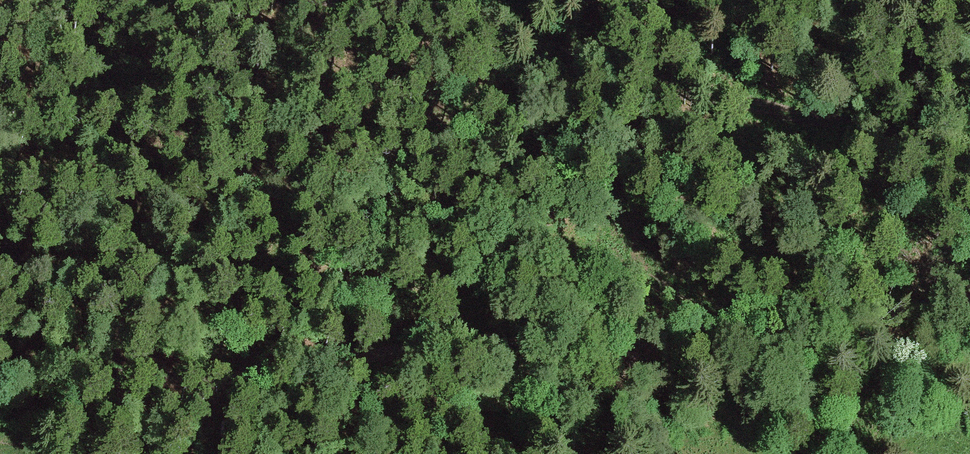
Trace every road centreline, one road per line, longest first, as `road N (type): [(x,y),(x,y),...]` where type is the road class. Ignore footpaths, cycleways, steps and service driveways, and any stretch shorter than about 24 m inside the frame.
road 1 (track): [(969,300),(241,377),(0,375)]
road 2 (track): [(969,155),(605,68),(443,11),(323,0)]

